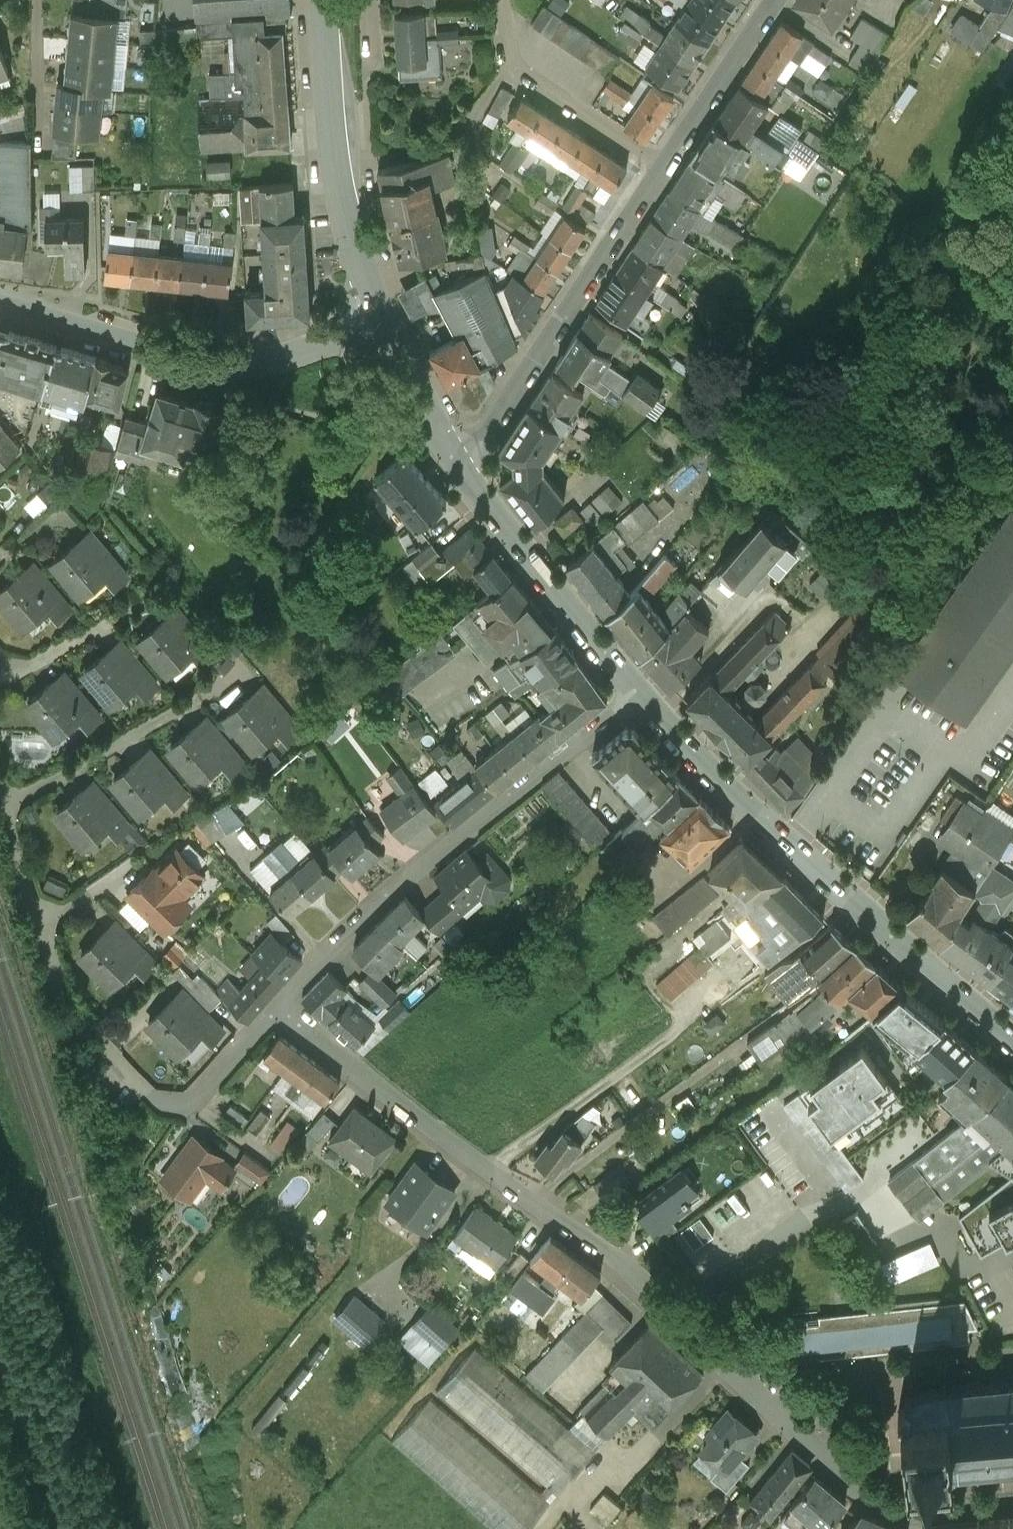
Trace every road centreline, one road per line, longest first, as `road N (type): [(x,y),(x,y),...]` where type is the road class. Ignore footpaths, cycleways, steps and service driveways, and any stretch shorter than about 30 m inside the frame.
road 1 (residential): [(1012,1494),(903,1502),(864,1487),(619,1254),(364,1068),(284,995)]
road 2 (residential): [(284,995),(203,1088),(161,1096),(89,1034),(68,993),(0,773)]
road 3 (primary): [(1012,1024),(905,936),(637,680)]
road 4 (residential): [(637,680),(401,873),(284,995)]
road 5 (secondary): [(0,298),(243,362),(383,316)]
road 6 (residential): [(451,454),(492,421),(662,162)]
road 7 (primary): [(383,316),(342,200),(323,0)]
road 8 (primary): [(637,680),(451,454)]
road 9 (residential): [(662,162),(516,62),(500,0)]
road 10 (unclassified): [(80,1528),(0,1311)]
road 11 (residential): [(662,162),(770,0)]
road 12 (primary): [(451,454),(383,316)]

